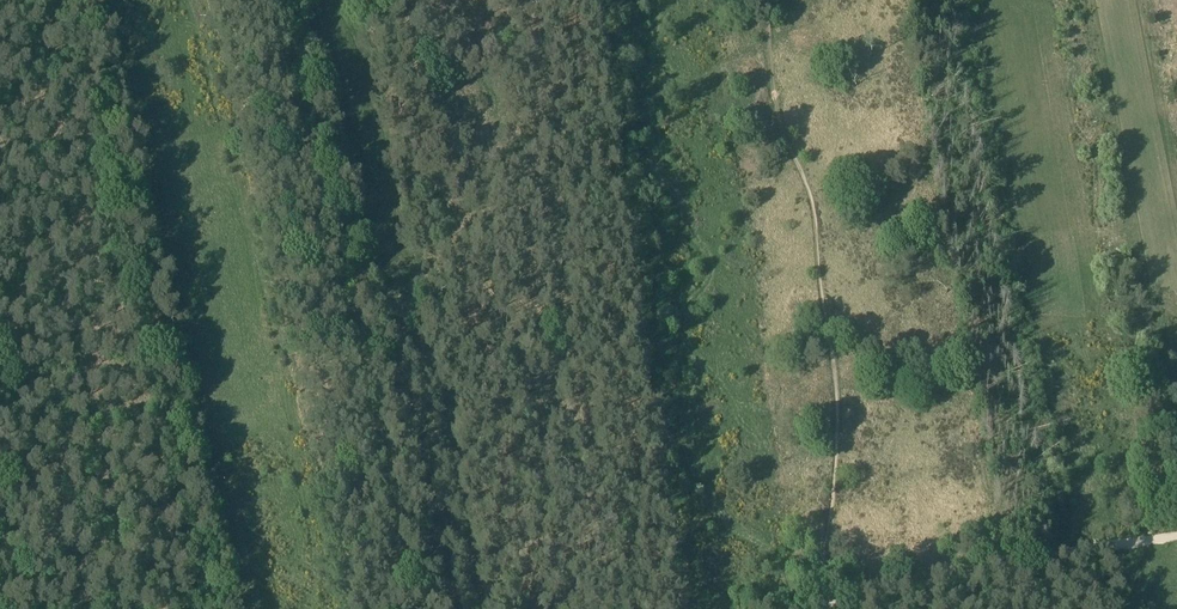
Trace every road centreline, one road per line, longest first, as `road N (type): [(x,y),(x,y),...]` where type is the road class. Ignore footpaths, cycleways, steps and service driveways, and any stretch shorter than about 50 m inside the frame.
road 1 (track): [(812,608),(1176,538)]

